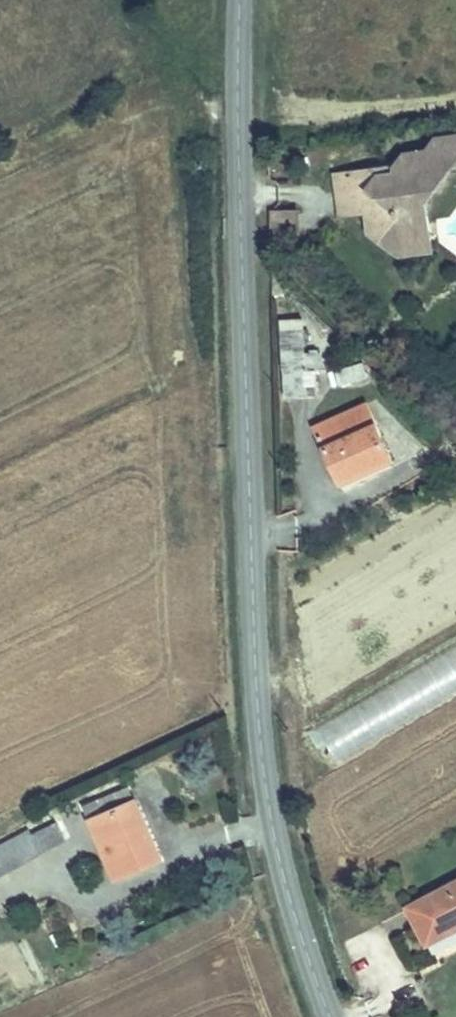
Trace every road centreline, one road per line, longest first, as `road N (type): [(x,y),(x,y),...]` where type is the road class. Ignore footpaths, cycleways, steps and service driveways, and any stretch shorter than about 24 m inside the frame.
road 1 (tertiary): [(241,0),(238,179),(254,704),(281,874),(329,1016)]

